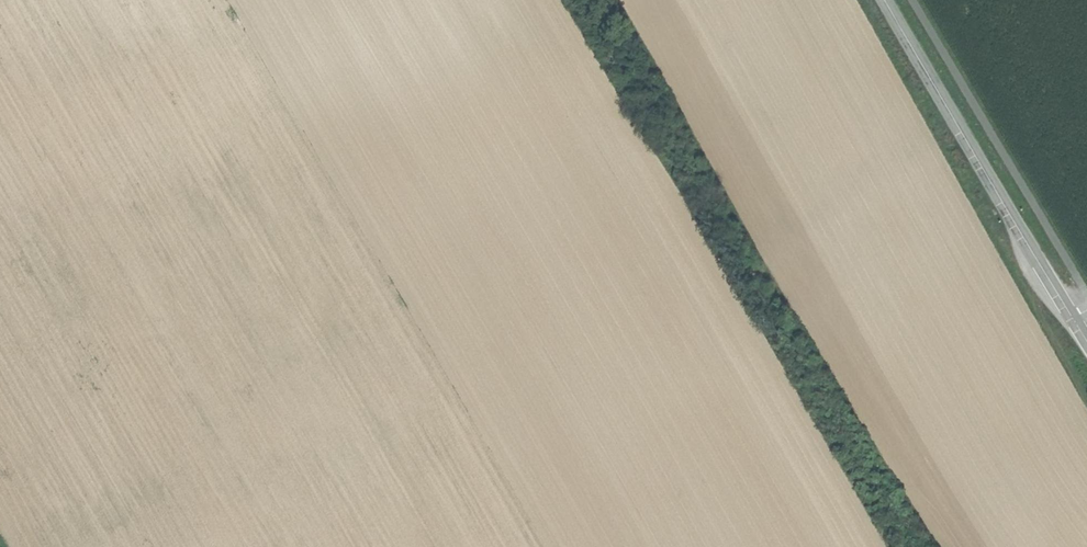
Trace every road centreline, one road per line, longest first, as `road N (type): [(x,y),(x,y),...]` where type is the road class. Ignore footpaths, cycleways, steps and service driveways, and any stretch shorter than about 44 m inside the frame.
road 1 (secondary): [(1086,334),(886,0)]

